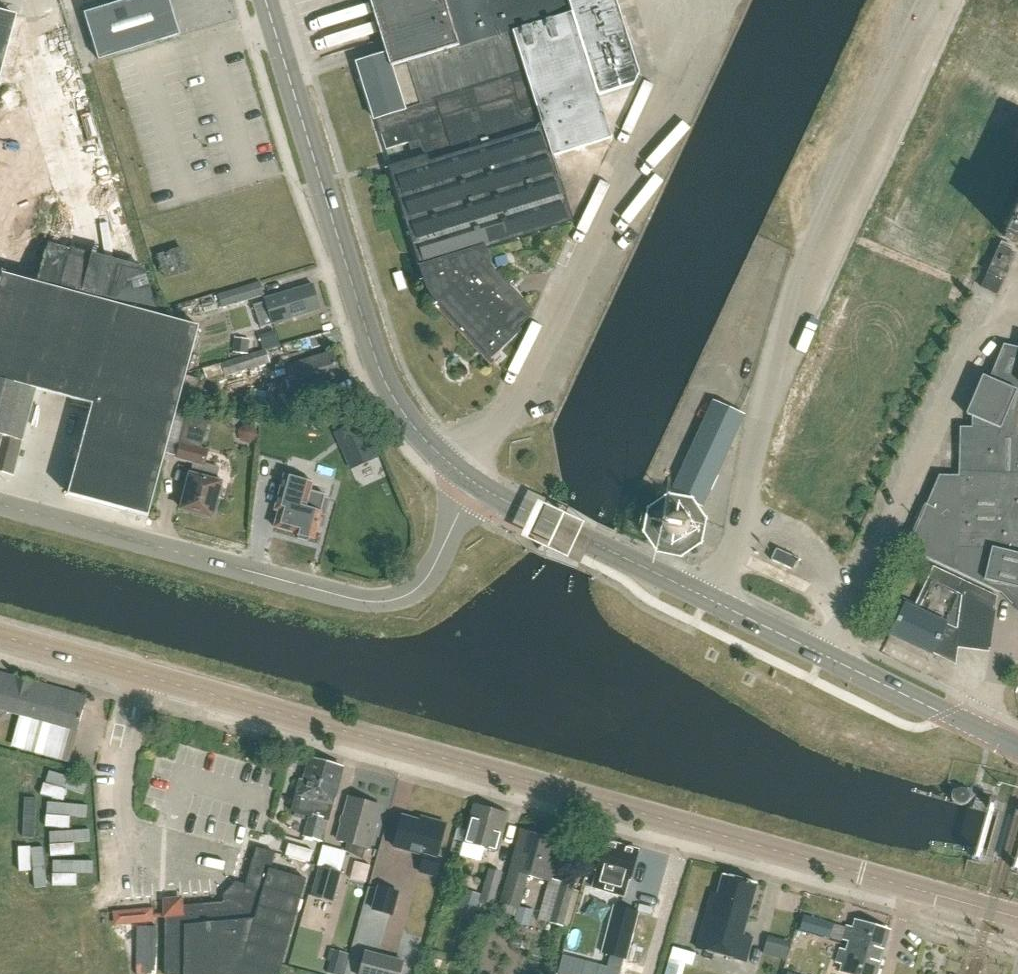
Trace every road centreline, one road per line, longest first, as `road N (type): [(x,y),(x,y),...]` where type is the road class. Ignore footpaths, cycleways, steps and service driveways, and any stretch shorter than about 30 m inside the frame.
road 1 (tertiary): [(912,889),(0,634)]
road 2 (unclassified): [(707,596),(733,537),(819,227),(927,0)]
road 3 (unclassified): [(0,501),(360,596),(410,587),(432,570),(472,480)]
road 4 (tertiary): [(472,480),(423,439),(375,358),(265,0)]
road 5 (unclassified): [(472,480),(676,60)]
road 6 (tertiary): [(1017,745),(707,596)]
road 7 (tertiary): [(707,596),(472,480)]

